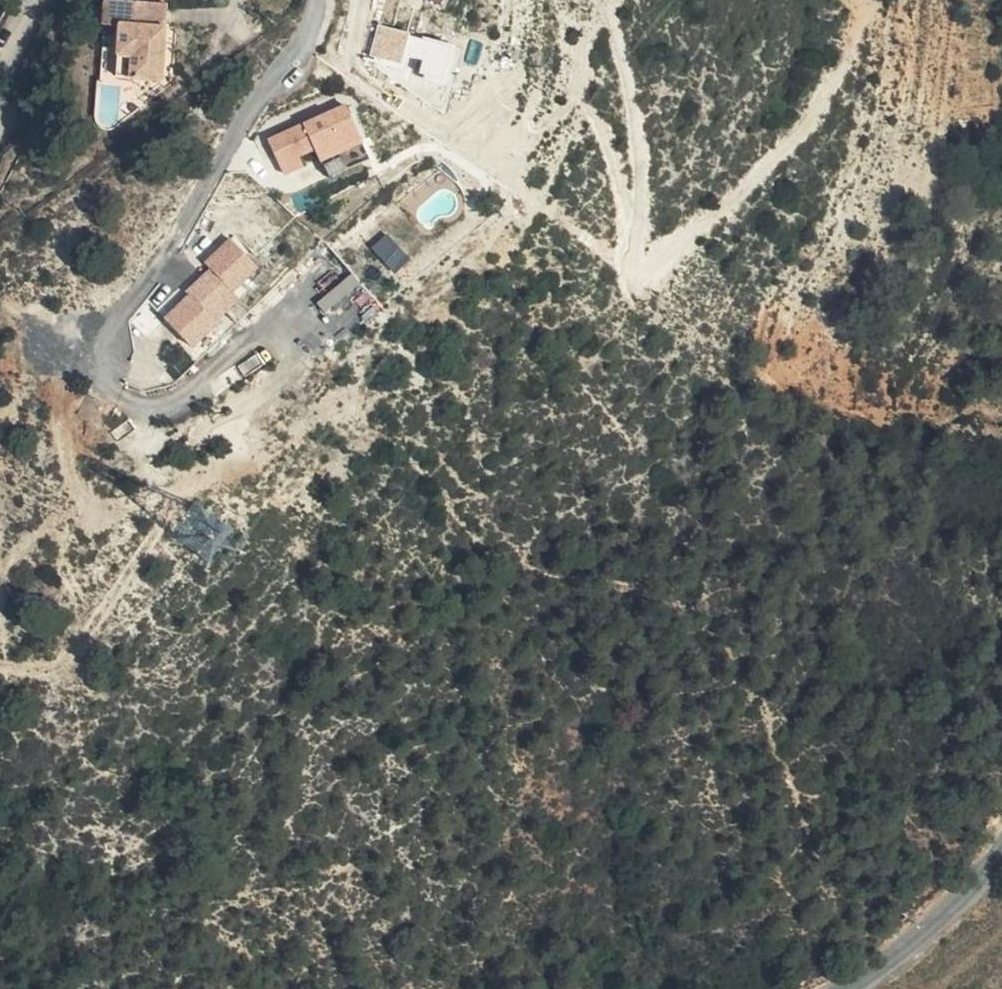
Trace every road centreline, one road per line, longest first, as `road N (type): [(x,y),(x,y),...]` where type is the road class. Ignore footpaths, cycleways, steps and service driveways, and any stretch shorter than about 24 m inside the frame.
road 1 (residential): [(1001,837),(910,947),(846,988)]

